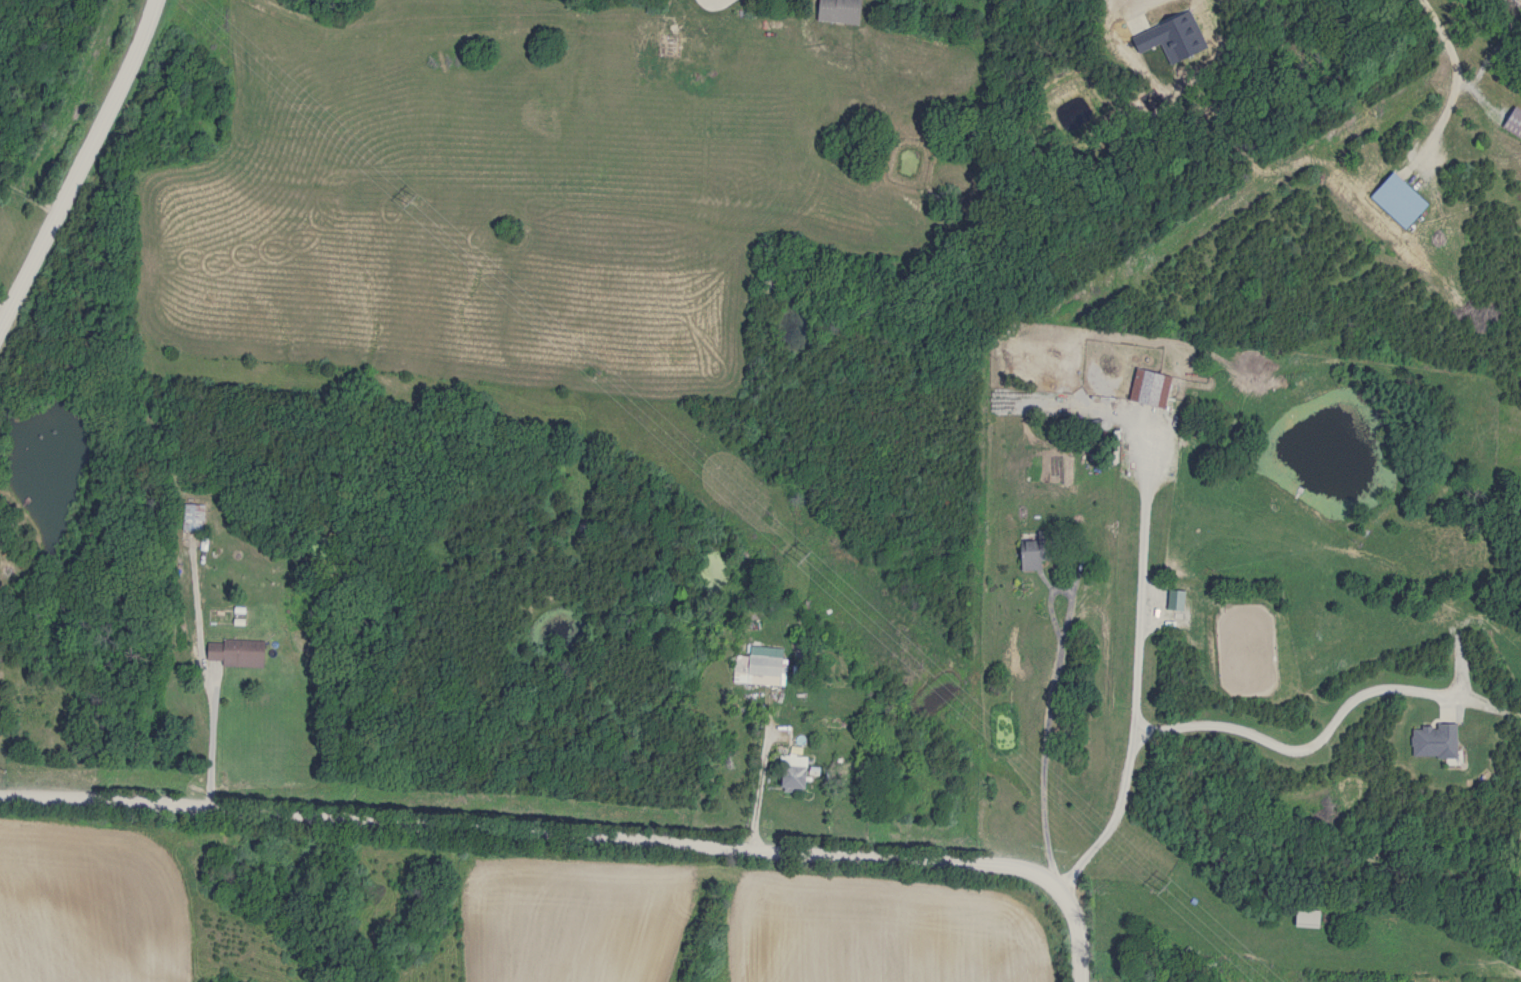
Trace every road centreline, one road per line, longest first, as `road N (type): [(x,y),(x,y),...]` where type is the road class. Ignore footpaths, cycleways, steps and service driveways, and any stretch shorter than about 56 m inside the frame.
road 1 (residential): [(1049,879),(1011,865),(0,794)]
road 2 (residential): [(0,317),(149,0)]

